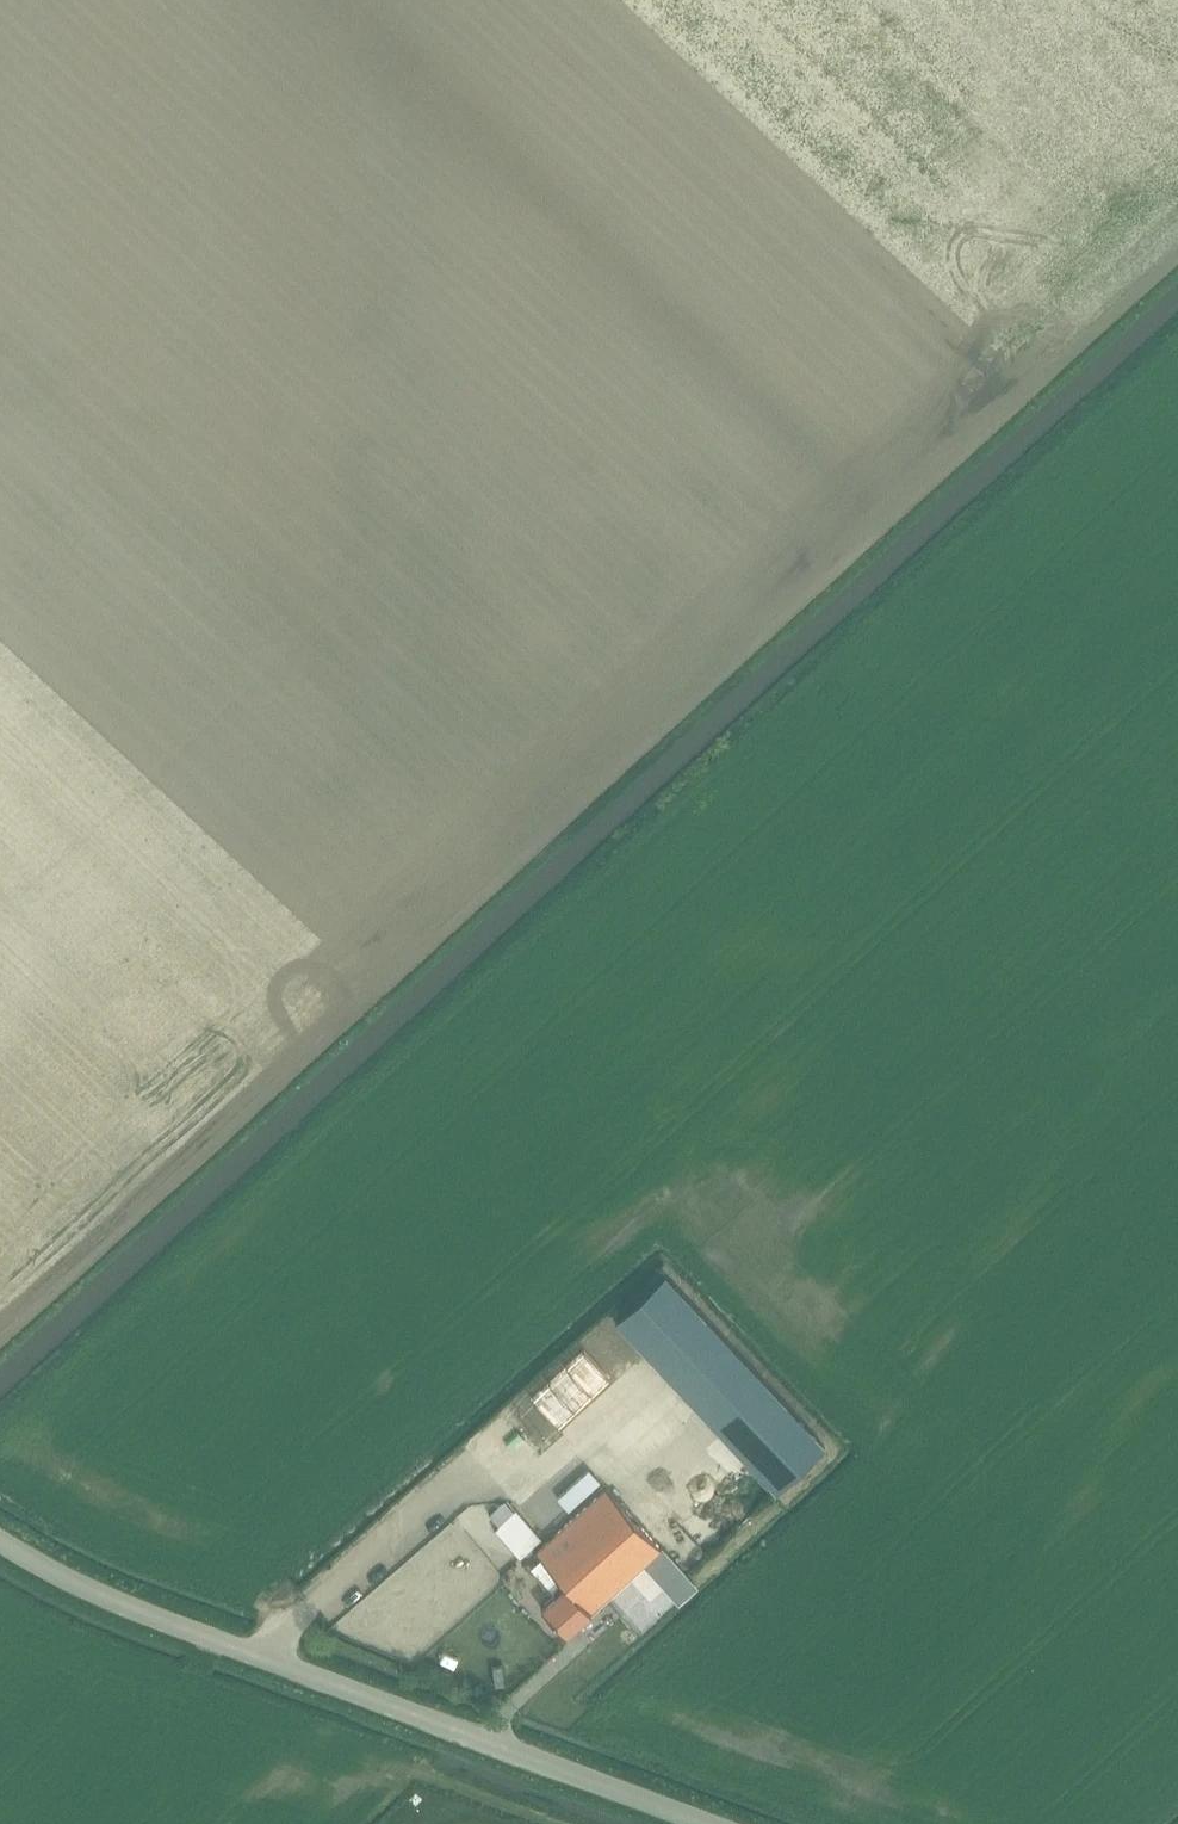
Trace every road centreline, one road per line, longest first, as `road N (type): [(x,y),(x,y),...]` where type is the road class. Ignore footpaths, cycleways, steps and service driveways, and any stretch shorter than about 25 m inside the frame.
road 1 (unclassified): [(712,1823),(61,1579),(0,1542)]

